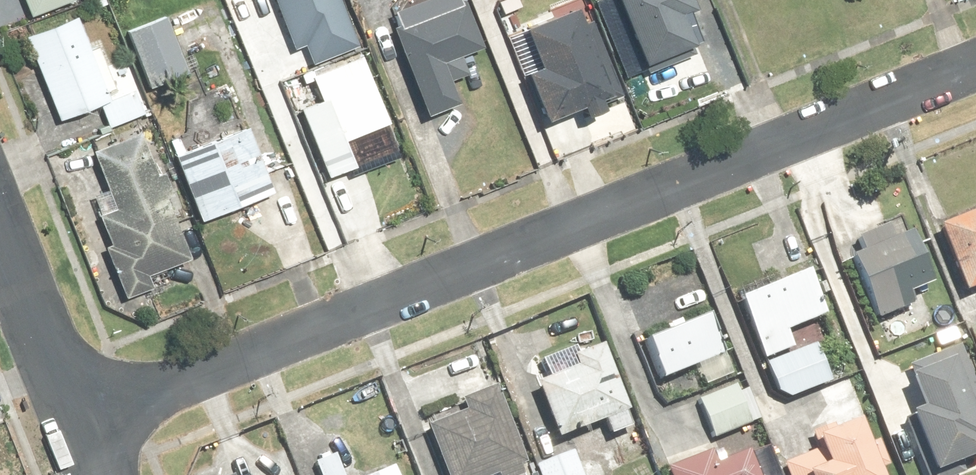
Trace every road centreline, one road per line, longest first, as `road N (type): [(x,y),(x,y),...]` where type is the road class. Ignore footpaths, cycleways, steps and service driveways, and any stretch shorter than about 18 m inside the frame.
road 1 (residential): [(75,426),(975,66)]
road 2 (residential): [(75,426),(0,239)]

